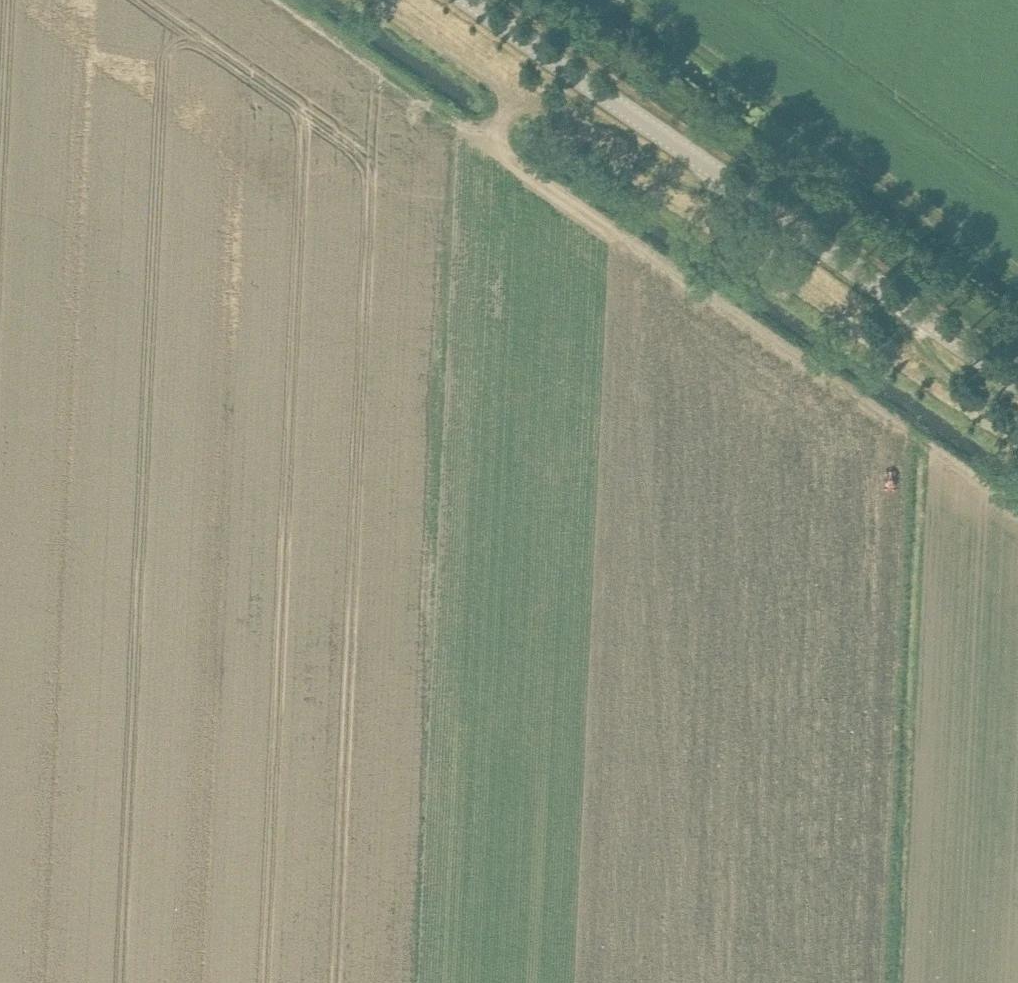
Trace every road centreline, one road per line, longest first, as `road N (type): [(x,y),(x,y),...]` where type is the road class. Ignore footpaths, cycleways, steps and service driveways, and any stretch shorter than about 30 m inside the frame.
road 1 (track): [(379,0),(1017,451)]
road 2 (secondary): [(1017,383),(468,0)]
road 3 (track): [(1017,504),(487,141)]
road 4 (track): [(744,192),(670,171),(517,97),(487,141)]
road 5 (track): [(285,0),(487,141)]
road 6 (track): [(972,419),(902,303)]

